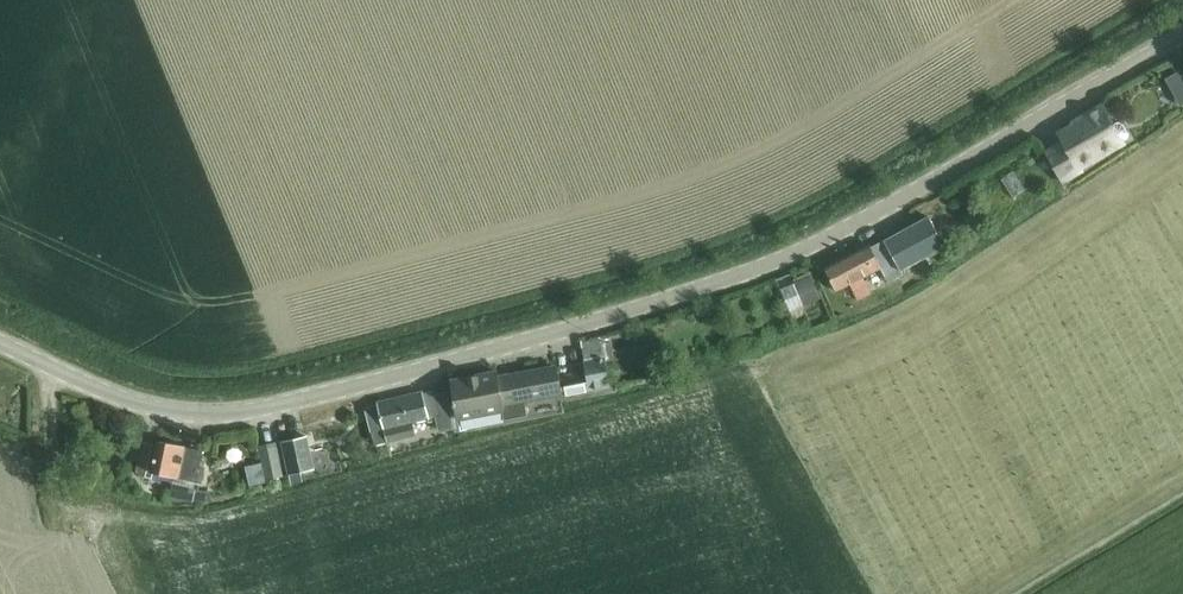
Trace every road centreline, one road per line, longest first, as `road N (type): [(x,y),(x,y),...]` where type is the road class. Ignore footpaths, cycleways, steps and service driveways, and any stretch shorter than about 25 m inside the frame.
road 1 (unclassified): [(0,343),(168,412),(239,415),(275,407),(553,335),(771,262),(880,211),(1182,36)]

